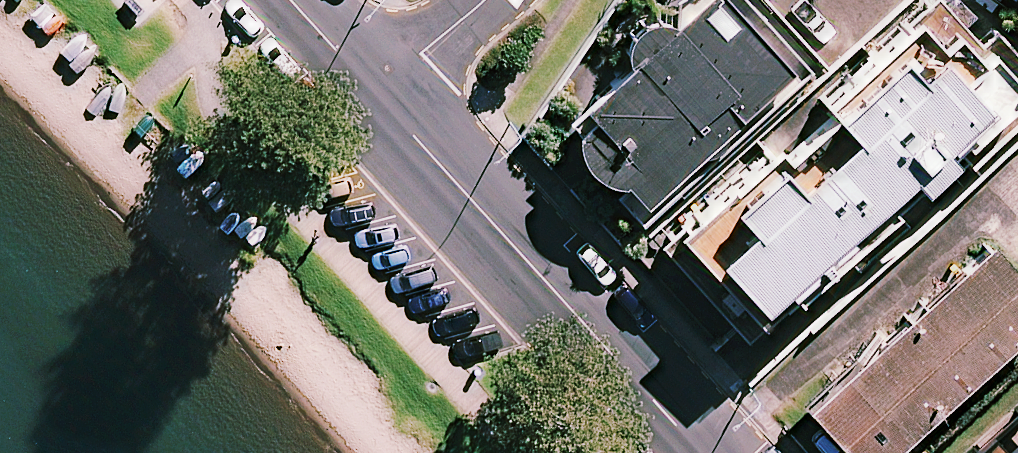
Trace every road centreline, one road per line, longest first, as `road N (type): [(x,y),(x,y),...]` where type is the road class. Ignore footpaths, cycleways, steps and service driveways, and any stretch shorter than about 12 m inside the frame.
road 1 (tertiary): [(706,452),(377,90)]
road 2 (residential): [(377,90),(487,0)]
road 3 (tertiary): [(377,90),(295,0)]

